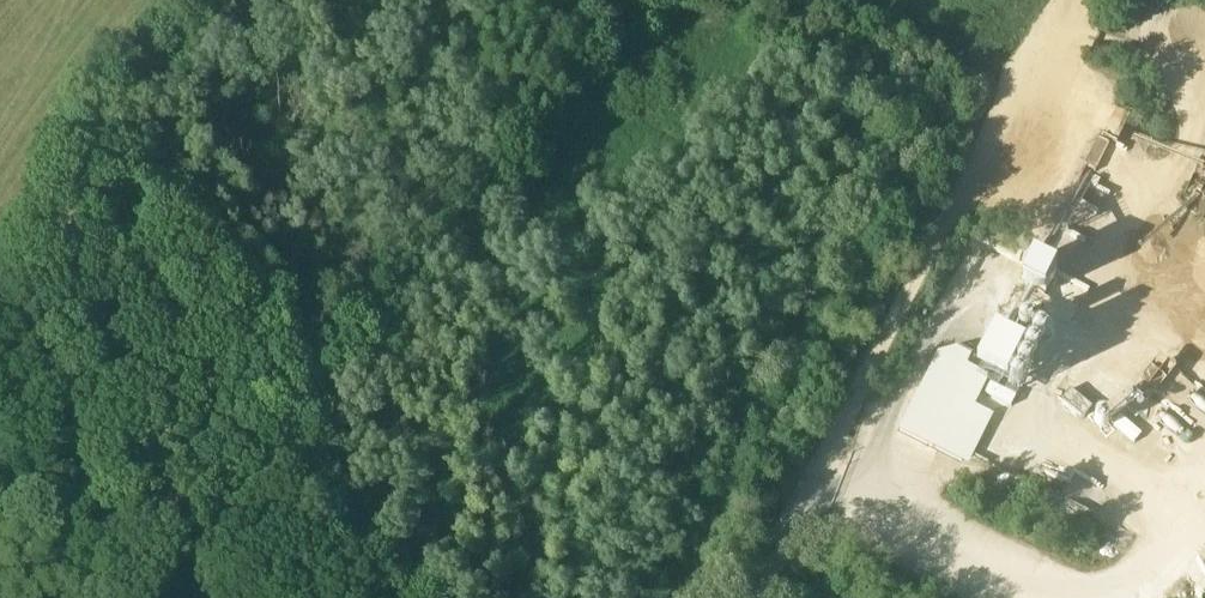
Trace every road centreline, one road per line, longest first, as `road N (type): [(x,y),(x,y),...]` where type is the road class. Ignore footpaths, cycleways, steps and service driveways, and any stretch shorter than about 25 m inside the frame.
road 1 (unclassified): [(767,597),(1083,0)]
road 2 (track): [(827,487),(984,571),(1018,597)]

